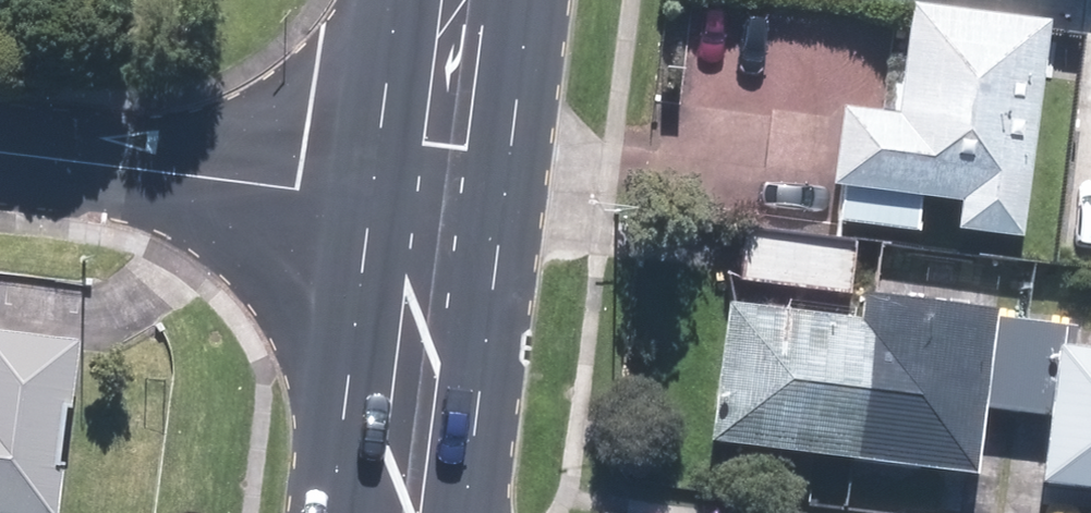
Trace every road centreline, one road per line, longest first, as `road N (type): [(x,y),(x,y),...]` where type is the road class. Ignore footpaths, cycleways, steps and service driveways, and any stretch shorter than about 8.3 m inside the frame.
road 1 (residential): [(0,152),(437,210)]
road 2 (primary): [(398,512),(437,210)]
road 3 (primary): [(437,210),(464,0)]

